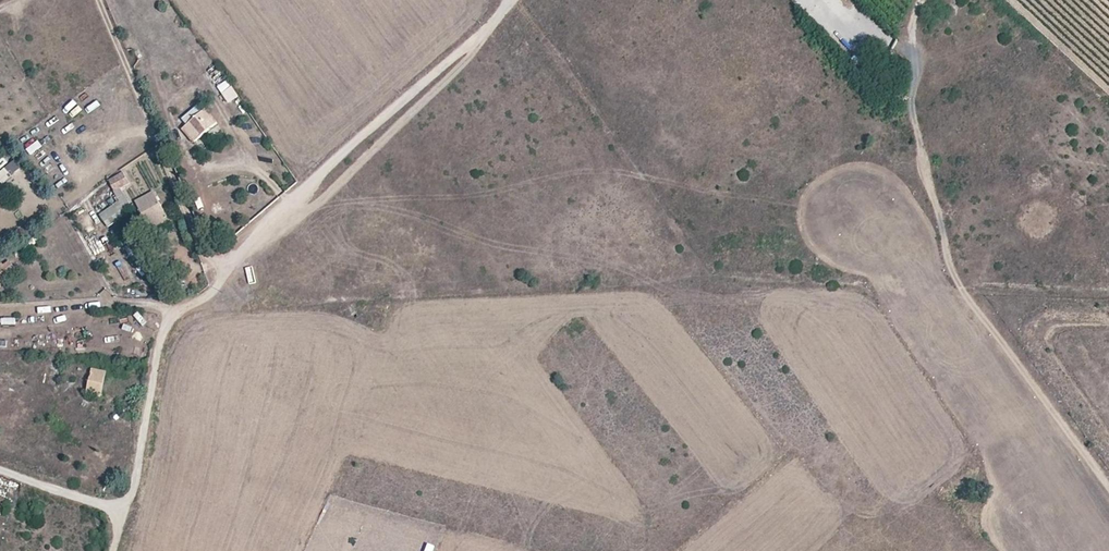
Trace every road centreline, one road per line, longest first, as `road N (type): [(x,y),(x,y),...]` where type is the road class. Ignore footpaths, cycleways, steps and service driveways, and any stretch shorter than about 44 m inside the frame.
road 1 (track): [(123,513),(161,342),(176,314),(209,295),(253,235),(510,0)]
road 2 (track): [(1108,466),(940,225),(912,107),(921,62),(913,11),(920,0)]
road 3 (track): [(209,295),(100,0)]
road 4 (track): [(0,469),(123,513)]

